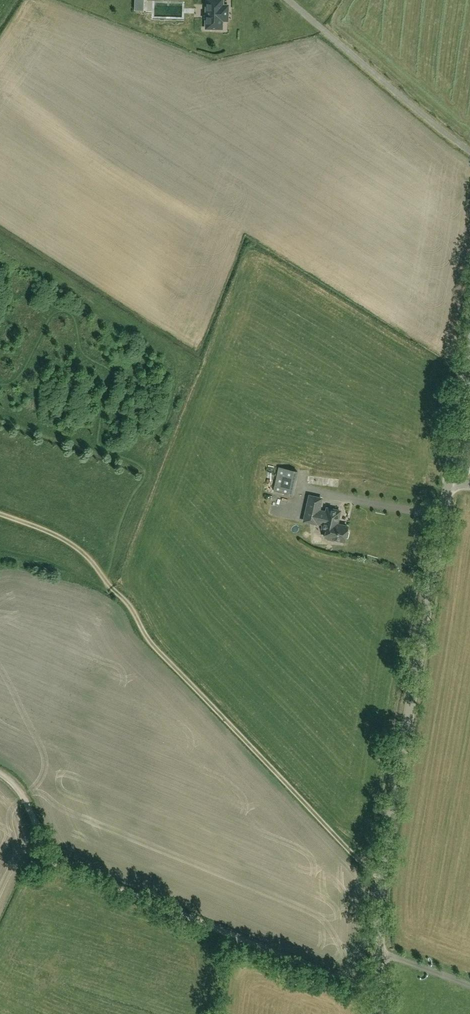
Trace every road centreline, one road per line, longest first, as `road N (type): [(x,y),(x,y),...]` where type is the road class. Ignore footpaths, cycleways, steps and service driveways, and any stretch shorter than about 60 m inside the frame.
road 1 (unclassified): [(377,991),(381,868),(450,482)]
road 2 (unclassified): [(377,991),(57,860),(42,851),(0,773)]
road 3 (unclassified): [(469,152),(277,0)]
road 4 (unclassified): [(450,482),(469,341)]

